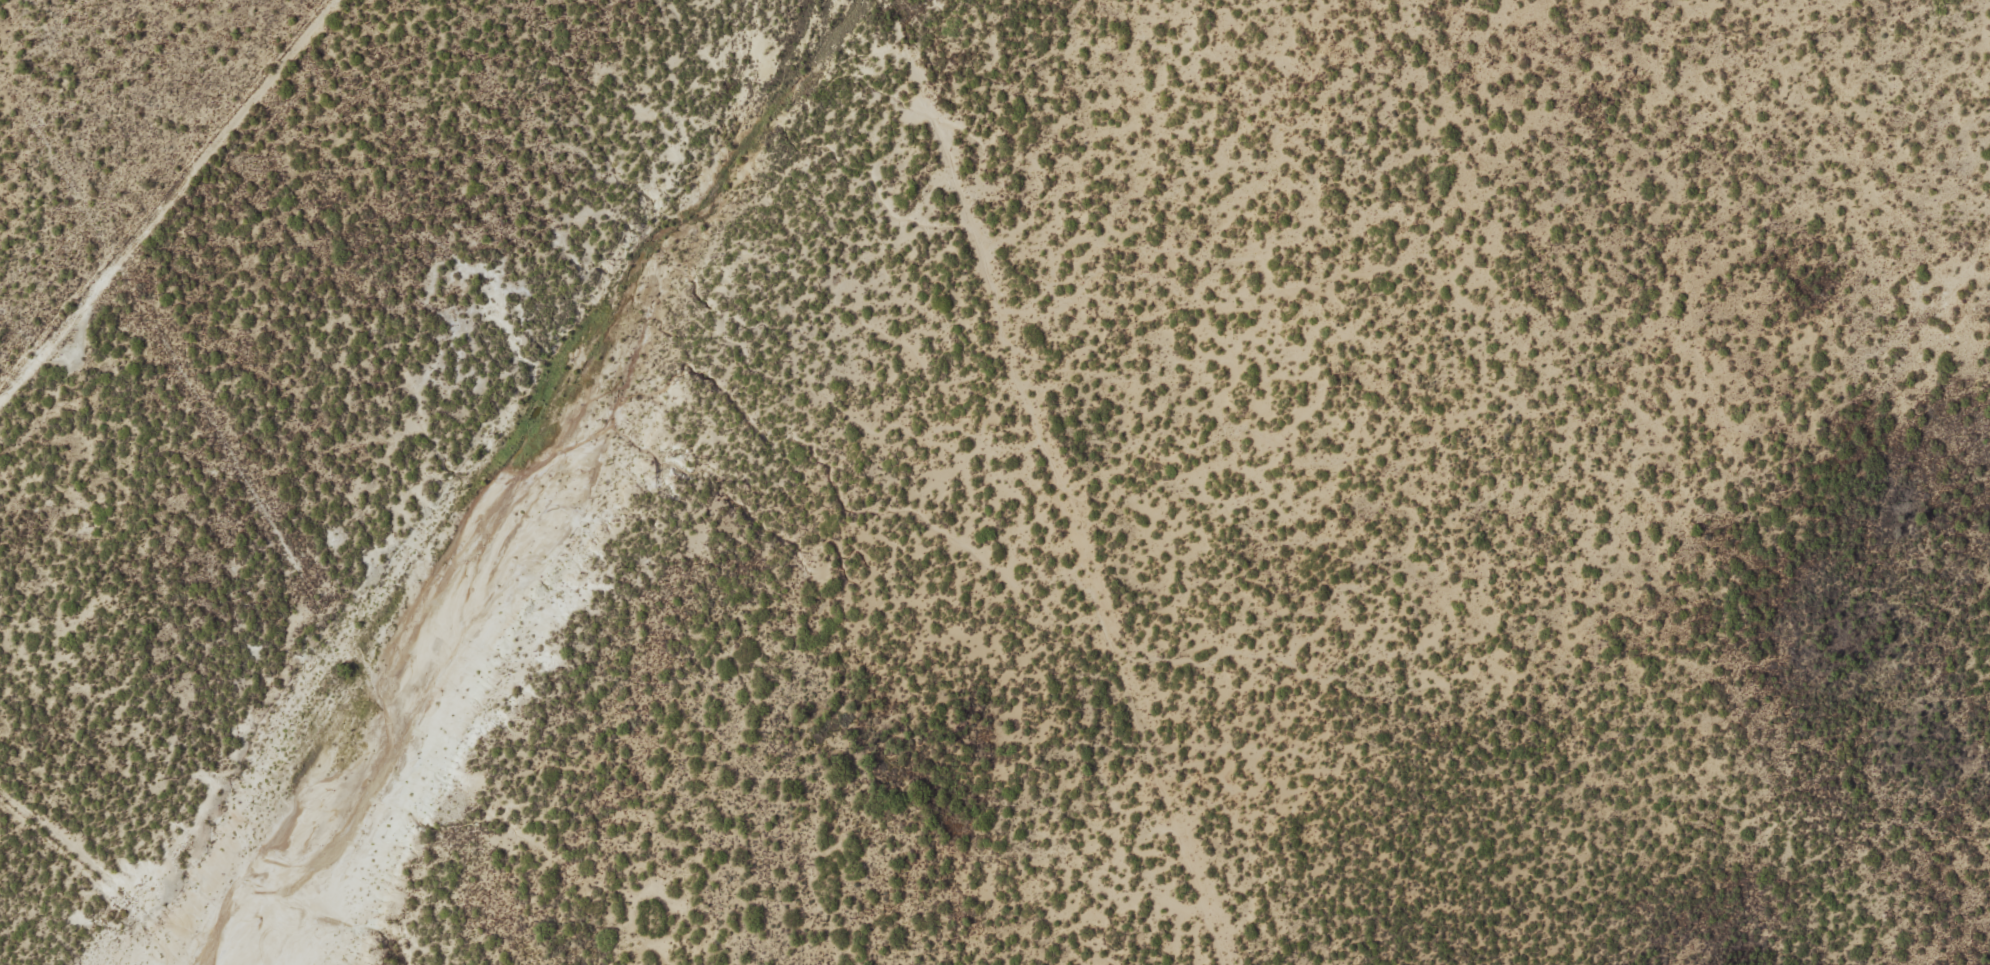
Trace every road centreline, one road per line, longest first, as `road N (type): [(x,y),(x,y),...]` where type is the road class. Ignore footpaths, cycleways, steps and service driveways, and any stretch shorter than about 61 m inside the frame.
road 1 (track): [(331,0),(40,346)]
road 2 (track): [(0,395),(41,347),(0,303)]

